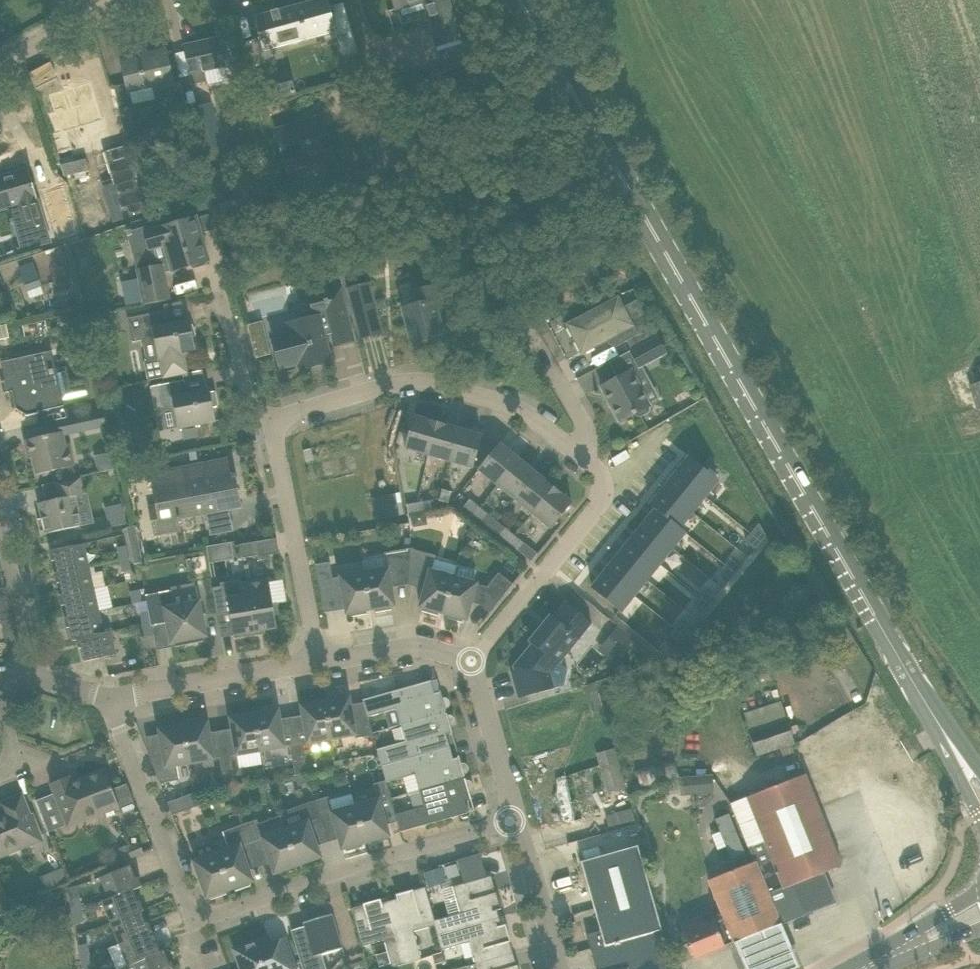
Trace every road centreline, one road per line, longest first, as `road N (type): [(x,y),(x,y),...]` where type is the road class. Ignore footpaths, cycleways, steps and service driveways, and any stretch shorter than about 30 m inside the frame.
road 1 (secondary): [(876,617),(522,0)]
road 2 (residential): [(514,815),(198,918),(110,693)]
road 3 (residential): [(276,417),(410,379),(522,406),(581,456)]
road 4 (residential): [(581,456),(605,470),(609,492),(471,663)]
road 5 (residential): [(318,658),(276,417)]
road 6 (residential): [(110,693),(318,658)]
road 7 (residential): [(44,682),(0,507)]
road 8 (secondary): [(876,617),(964,761)]
road 9 (residential): [(211,272),(255,401),(276,417)]
road 10 (residential): [(514,815),(561,968)]
road 11 (residential): [(471,663),(514,815)]
road 12 (residential): [(318,658),(426,647),(471,663)]
road 13 (residential): [(0,65),(118,0)]

